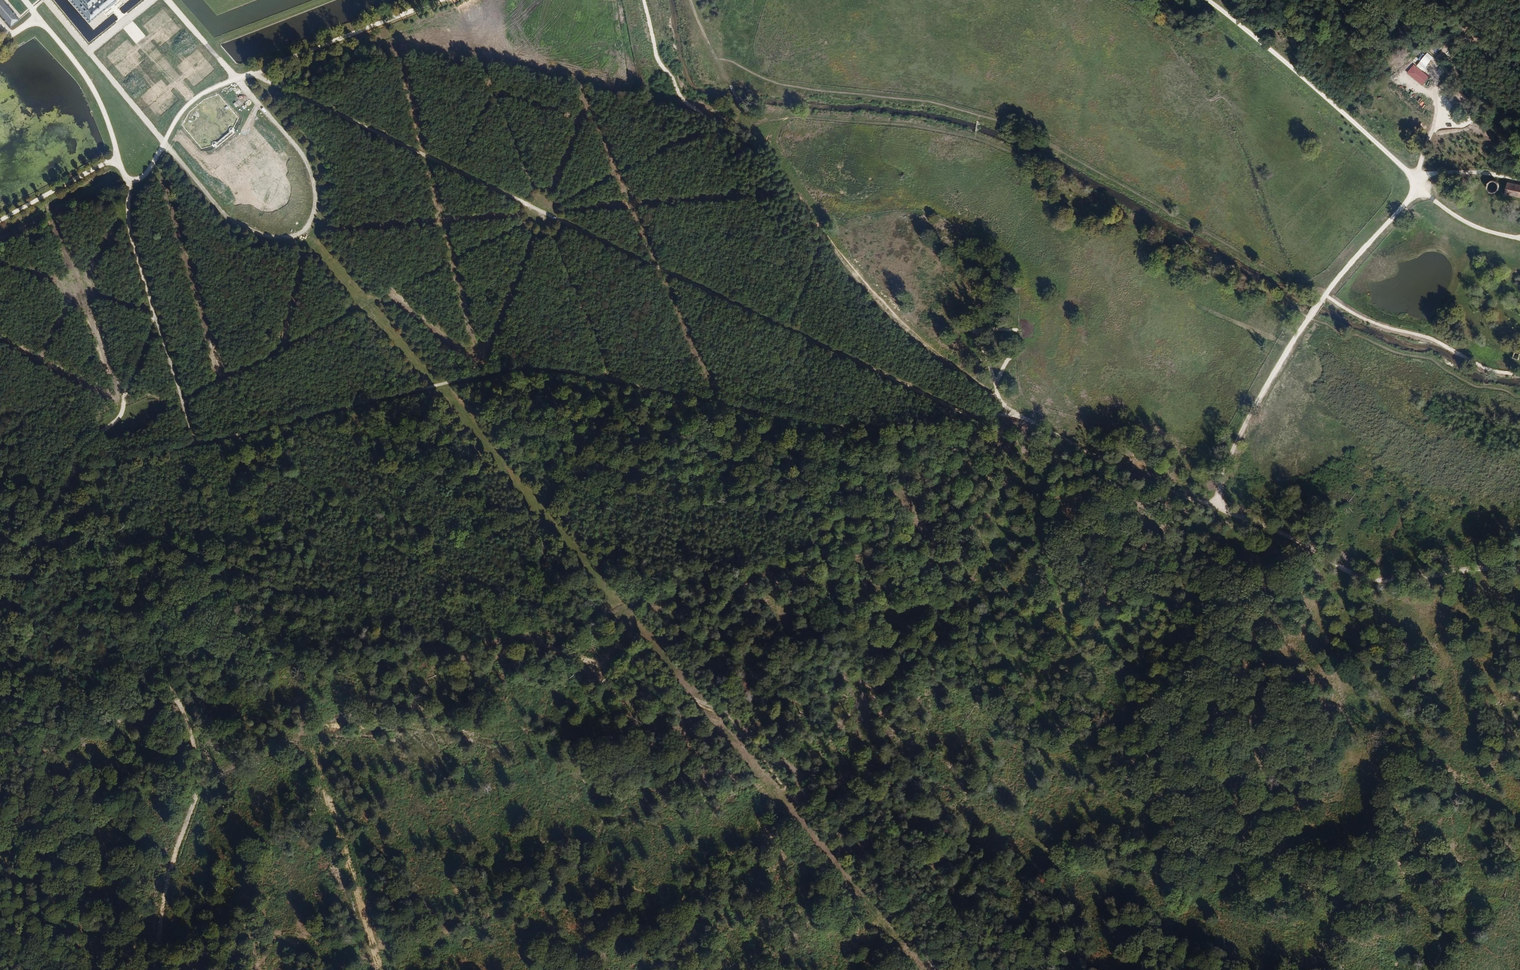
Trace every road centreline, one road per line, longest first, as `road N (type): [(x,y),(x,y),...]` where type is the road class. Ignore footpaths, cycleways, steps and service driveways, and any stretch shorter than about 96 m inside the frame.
road 1 (track): [(65,474),(139,601),(195,747),(200,784),(161,909),(156,969)]

